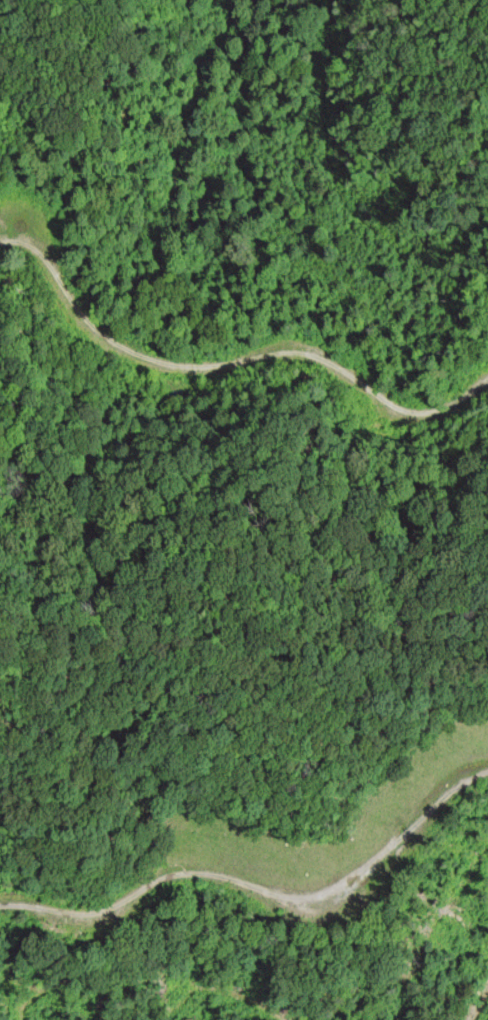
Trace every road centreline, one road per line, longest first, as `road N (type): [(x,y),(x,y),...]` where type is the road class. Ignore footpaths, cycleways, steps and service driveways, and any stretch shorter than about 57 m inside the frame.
road 1 (track): [(487,772),(474,773),(334,889),(284,897),(162,876),(64,912),(0,902)]

